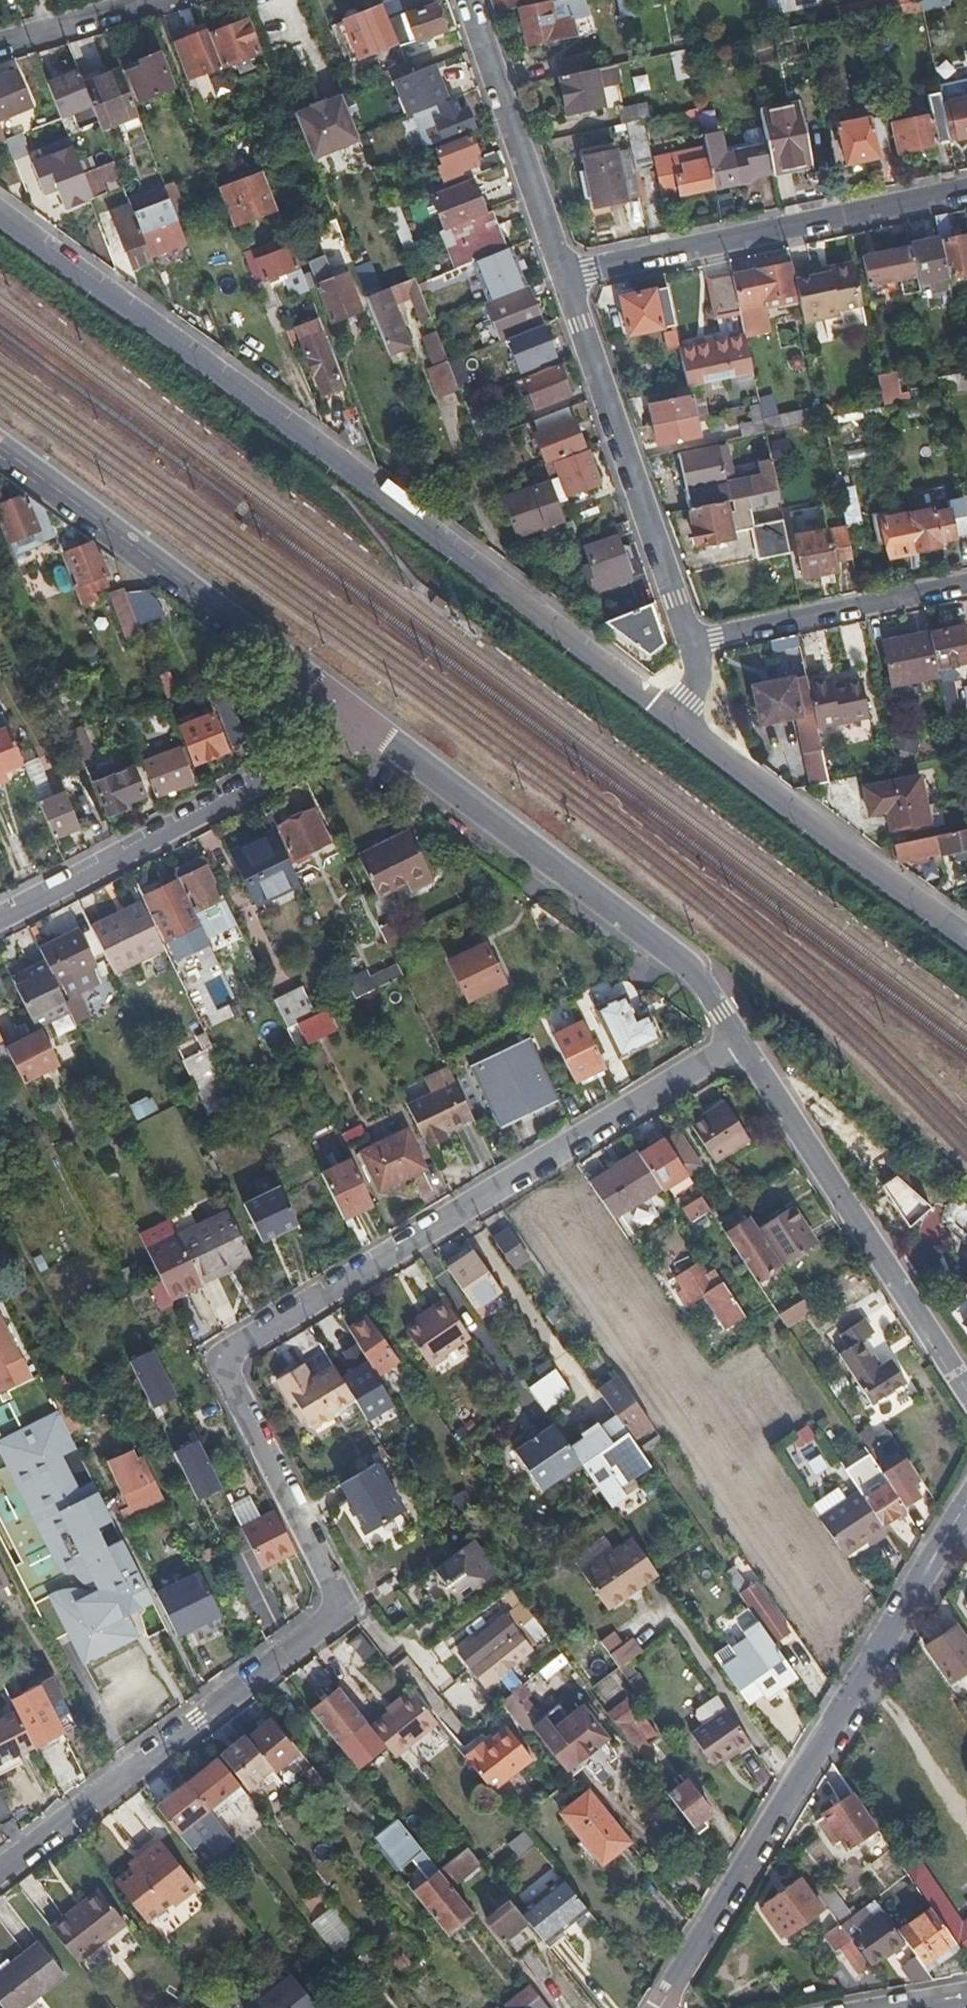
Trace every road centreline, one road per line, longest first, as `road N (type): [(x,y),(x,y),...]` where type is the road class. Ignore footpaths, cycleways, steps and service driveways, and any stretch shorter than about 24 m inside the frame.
road 1 (residential): [(0,1873),(347,1609),(223,1359),(740,1042)]
road 2 (residential): [(0,216),(676,719)]
road 3 (residential): [(966,1504),(663,2007)]
road 4 (residential): [(740,1042),(696,973),(362,717)]
road 5 (residential): [(362,717),(0,455)]
road 6 (residential): [(0,918),(295,763),(362,717)]
road 7 (residential): [(966,1388),(740,1042)]
road 8 (residential): [(966,192),(562,278)]
road 9 (residential): [(693,644),(562,278)]
road 10 (residential): [(676,719),(966,932)]
road 11 (residential): [(562,278),(468,0)]
road 12 (residential): [(966,586),(693,644)]

